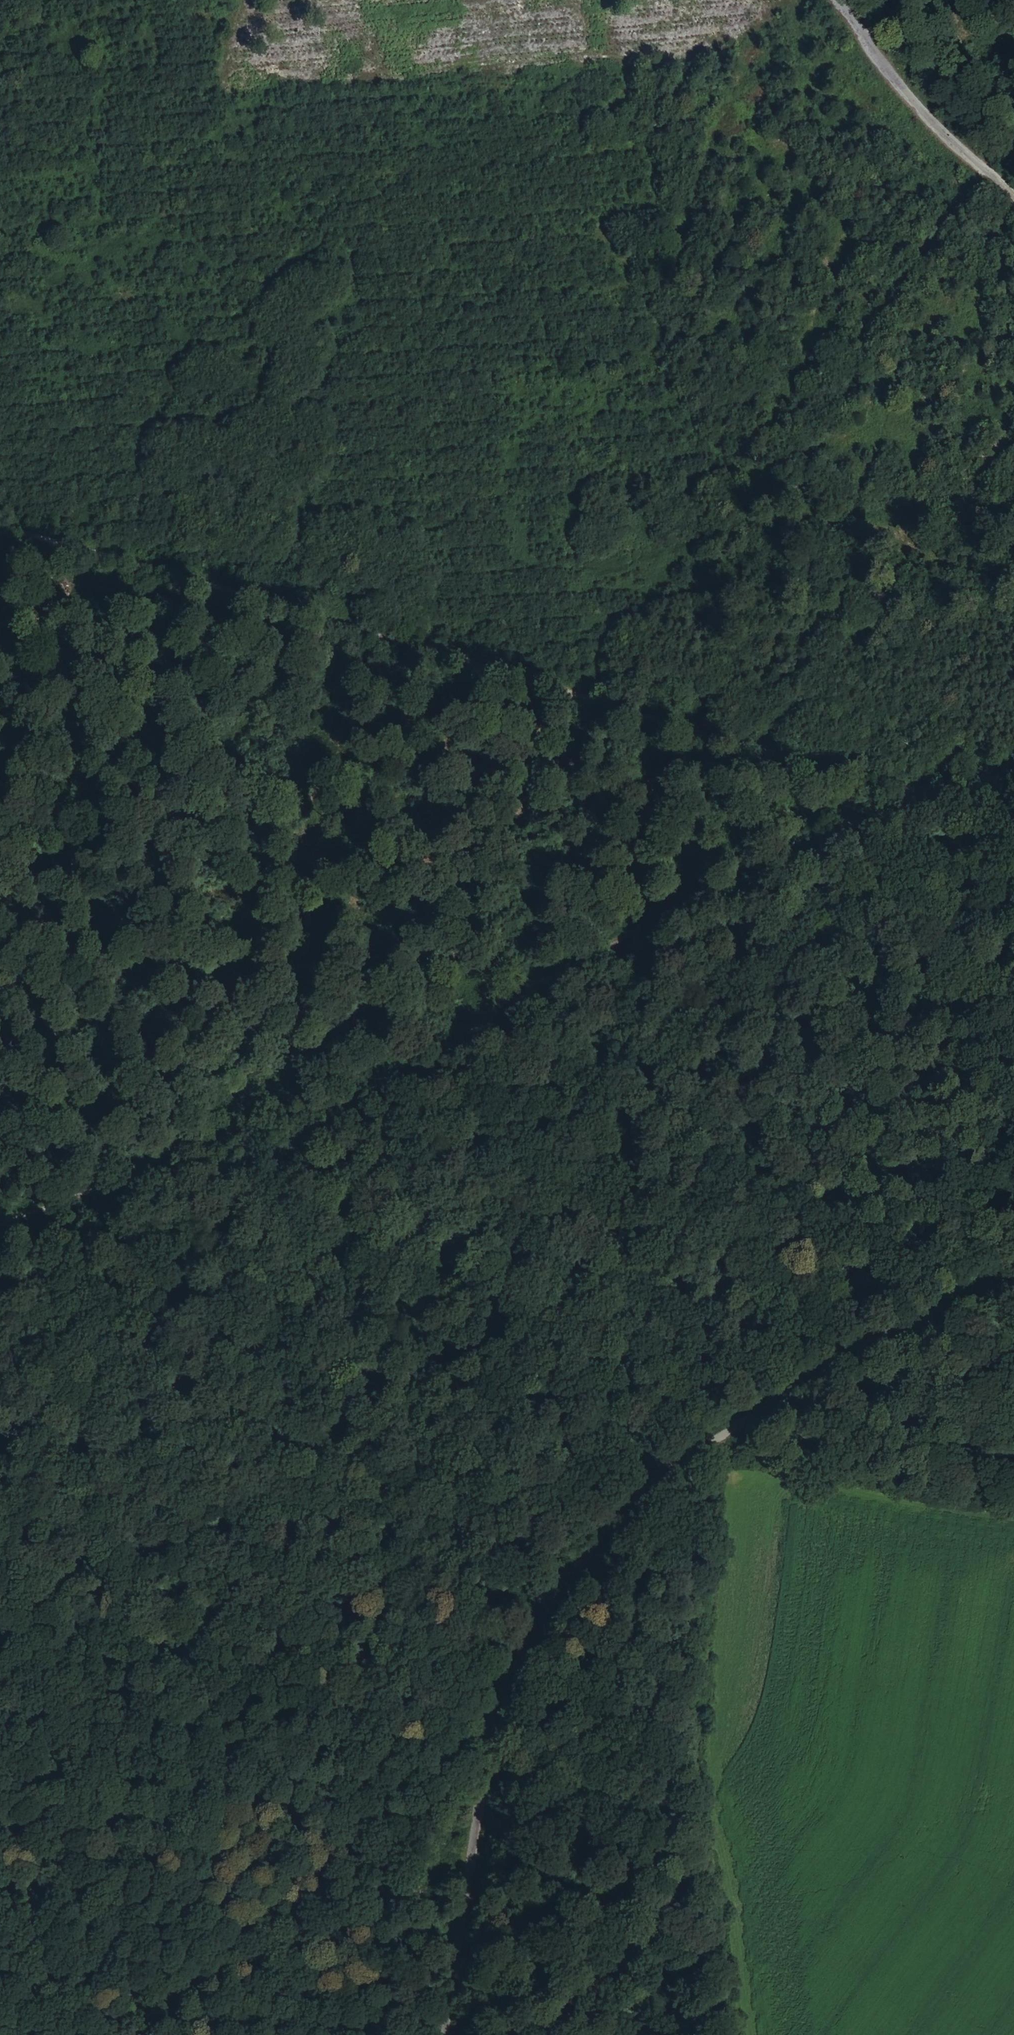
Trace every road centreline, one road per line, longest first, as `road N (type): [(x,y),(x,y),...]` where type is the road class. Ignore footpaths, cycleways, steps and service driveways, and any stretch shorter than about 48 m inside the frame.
road 1 (track): [(1013,777),(907,797),(637,929),(372,1089),(211,1140),(0,1227)]
road 2 (track): [(1013,197),(919,116),(833,0)]

